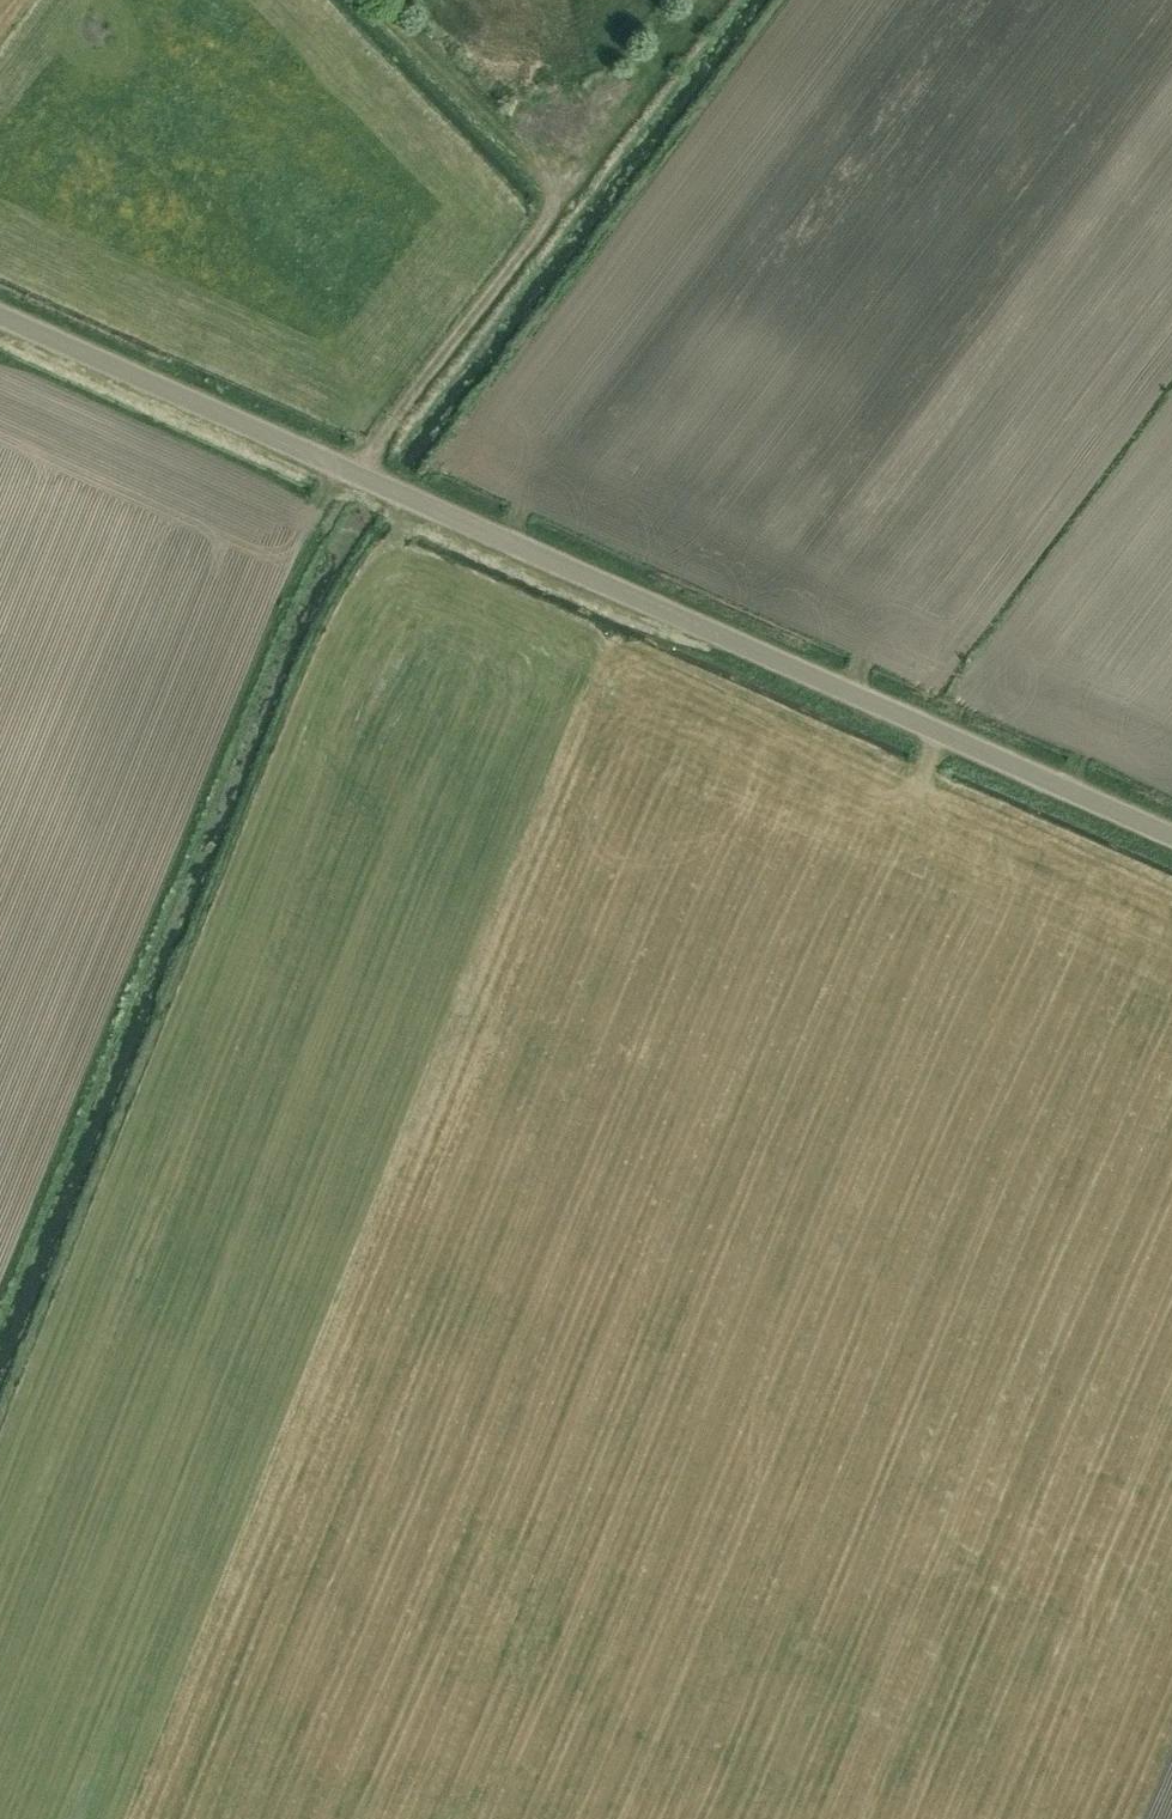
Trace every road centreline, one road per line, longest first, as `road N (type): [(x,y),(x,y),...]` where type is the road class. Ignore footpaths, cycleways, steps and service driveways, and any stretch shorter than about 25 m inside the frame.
road 1 (unclassified): [(1171,834),(0,315)]

